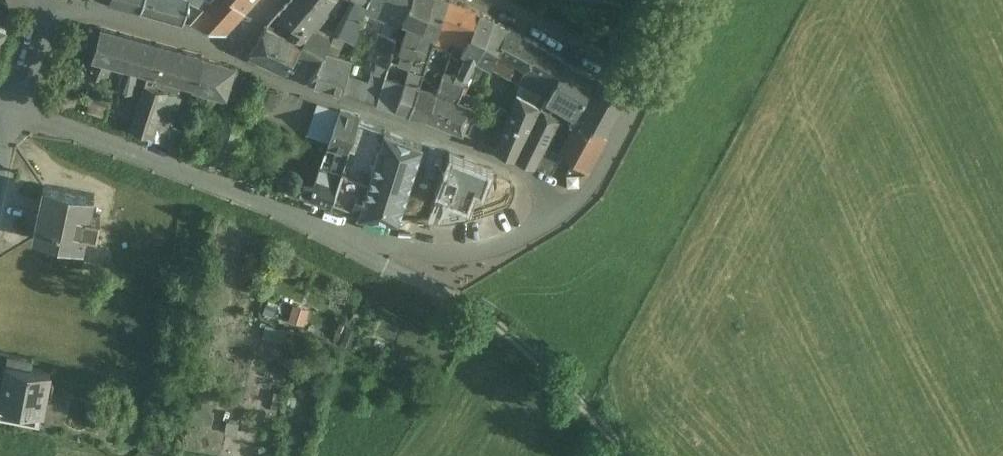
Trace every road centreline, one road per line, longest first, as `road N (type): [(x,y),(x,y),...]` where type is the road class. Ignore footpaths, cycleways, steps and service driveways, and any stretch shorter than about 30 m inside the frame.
road 1 (residential): [(555,212),(505,241),(469,249),(346,237),(10,107)]
road 2 (residential): [(555,212),(538,182),(508,165),(229,55)]
road 3 (track): [(346,237),(470,303),(515,337),(635,455)]
road 4 (residential): [(45,3),(229,55)]
road 5 (residential): [(643,89),(487,0)]
road 6 (residential): [(643,89),(600,174),(555,212)]

